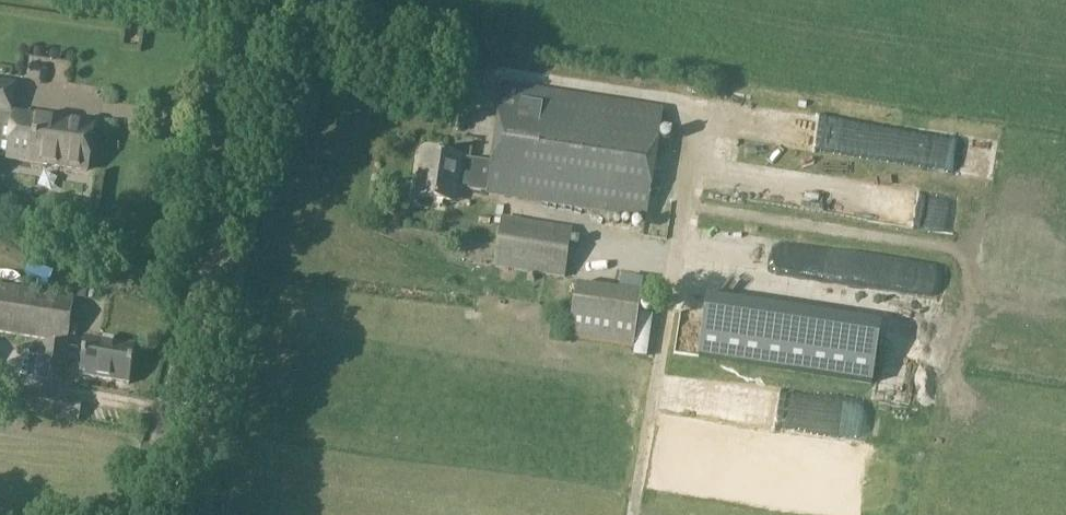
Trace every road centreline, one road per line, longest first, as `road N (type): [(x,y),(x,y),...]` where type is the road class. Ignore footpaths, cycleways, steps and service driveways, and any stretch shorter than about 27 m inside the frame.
road 1 (tertiary): [(158,514),(282,0)]
road 2 (track): [(679,203),(961,249),(1007,303),(1065,312)]
road 3 (track): [(632,514),(679,203)]

